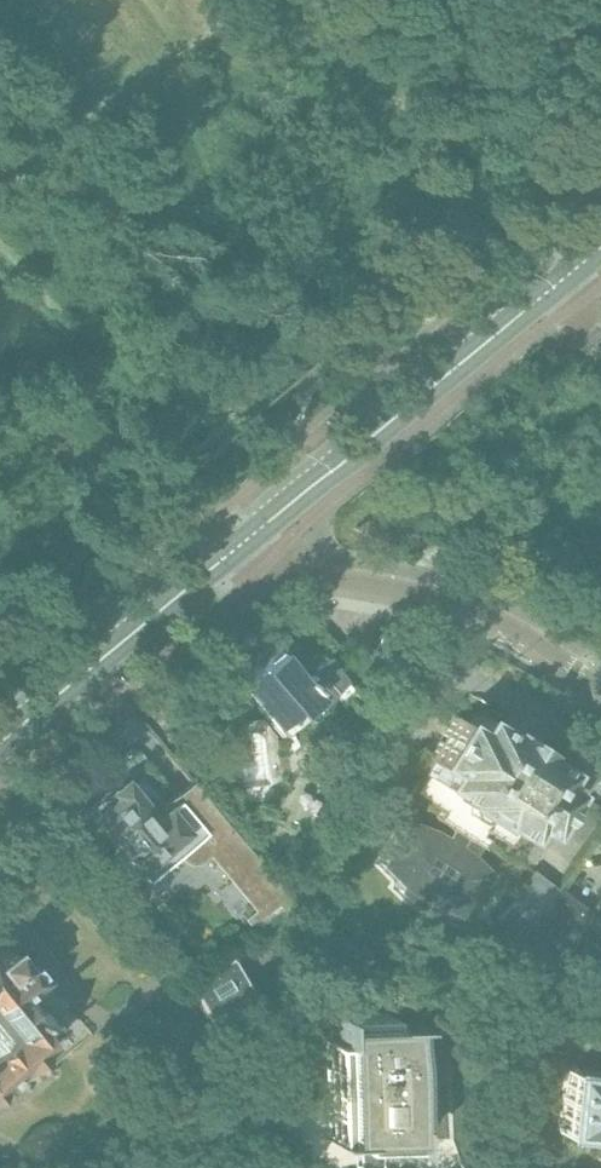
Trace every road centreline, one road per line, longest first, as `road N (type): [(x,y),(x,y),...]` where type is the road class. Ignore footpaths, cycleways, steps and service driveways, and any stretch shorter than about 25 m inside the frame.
road 1 (residential): [(227,556),(543,290)]
road 2 (residential): [(227,556),(464,610),(528,641),(600,693)]
road 3 (residential): [(0,745),(227,556)]

